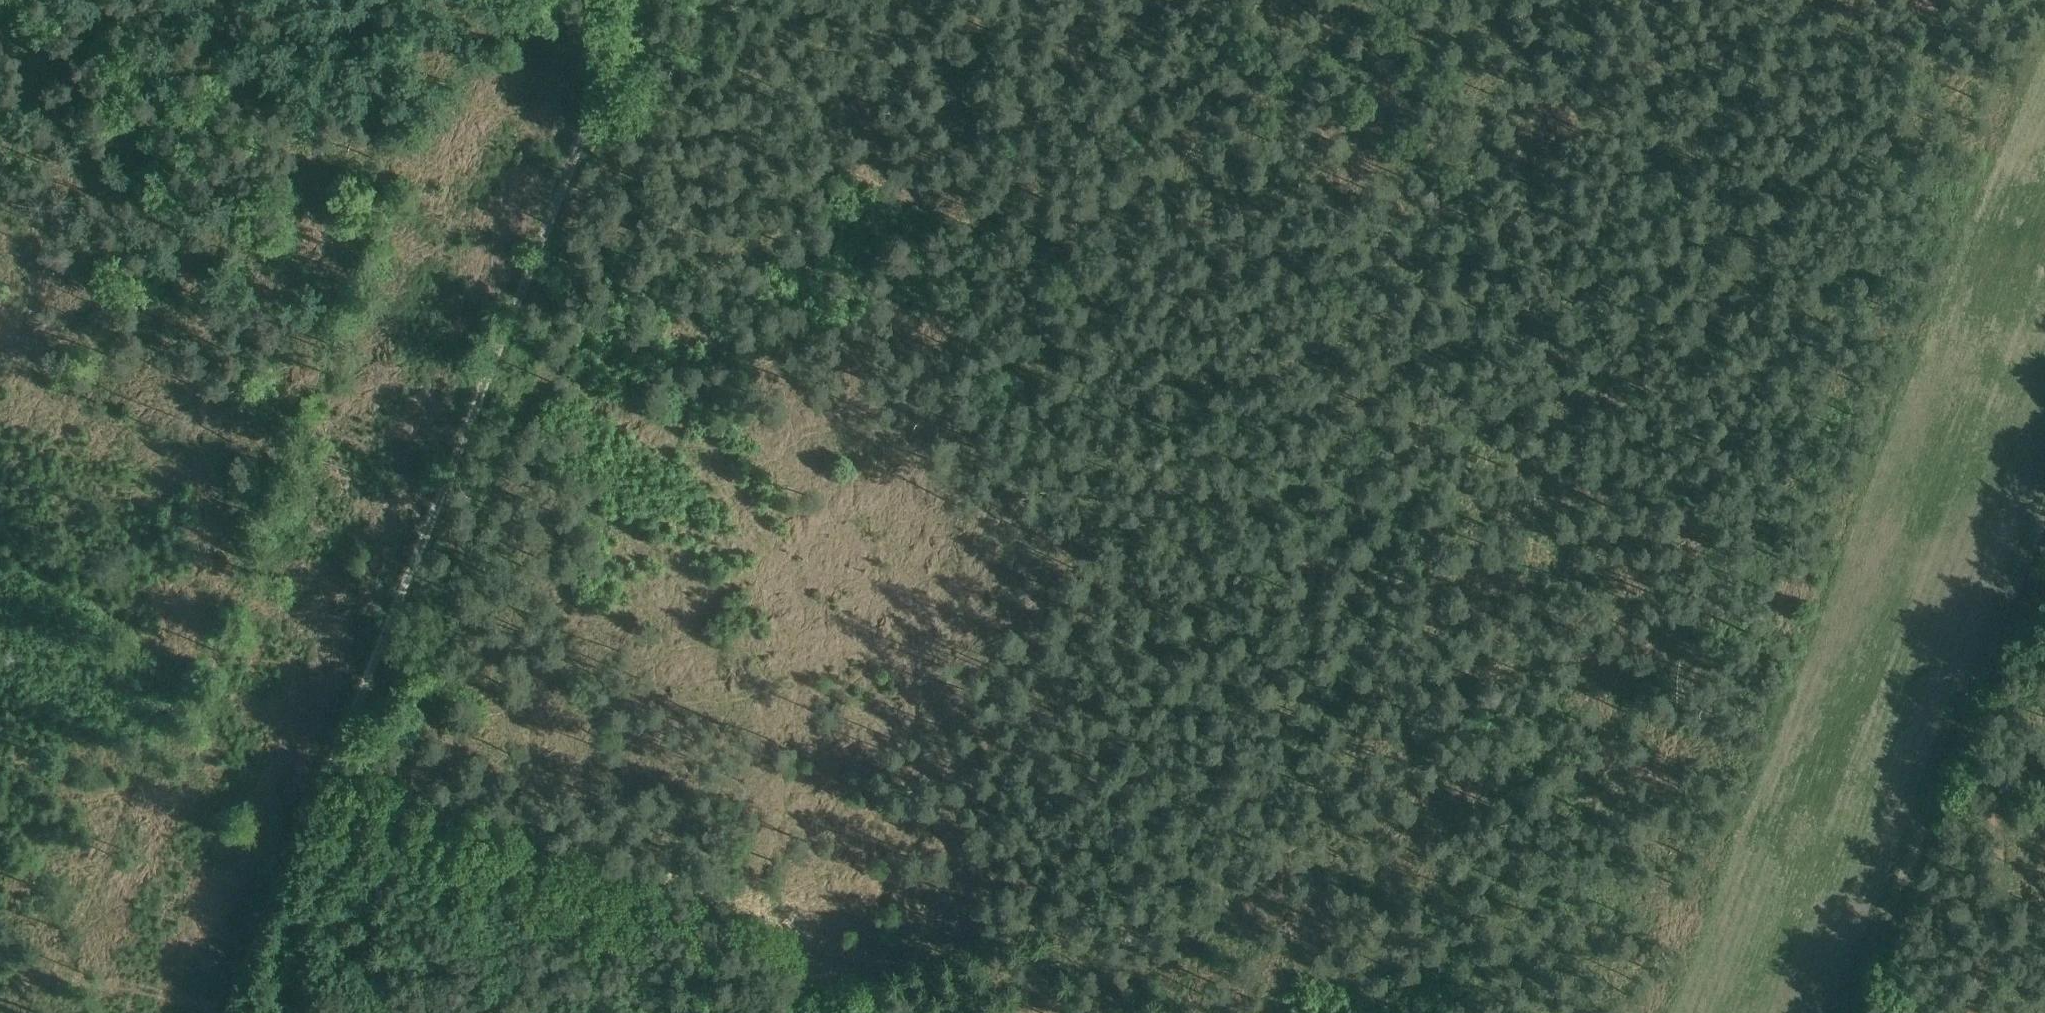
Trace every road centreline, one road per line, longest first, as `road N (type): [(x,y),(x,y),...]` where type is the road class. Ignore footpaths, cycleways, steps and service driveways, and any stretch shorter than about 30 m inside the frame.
road 1 (track): [(222,1012),(626,0)]
road 2 (track): [(1846,1012),(2044,530)]

